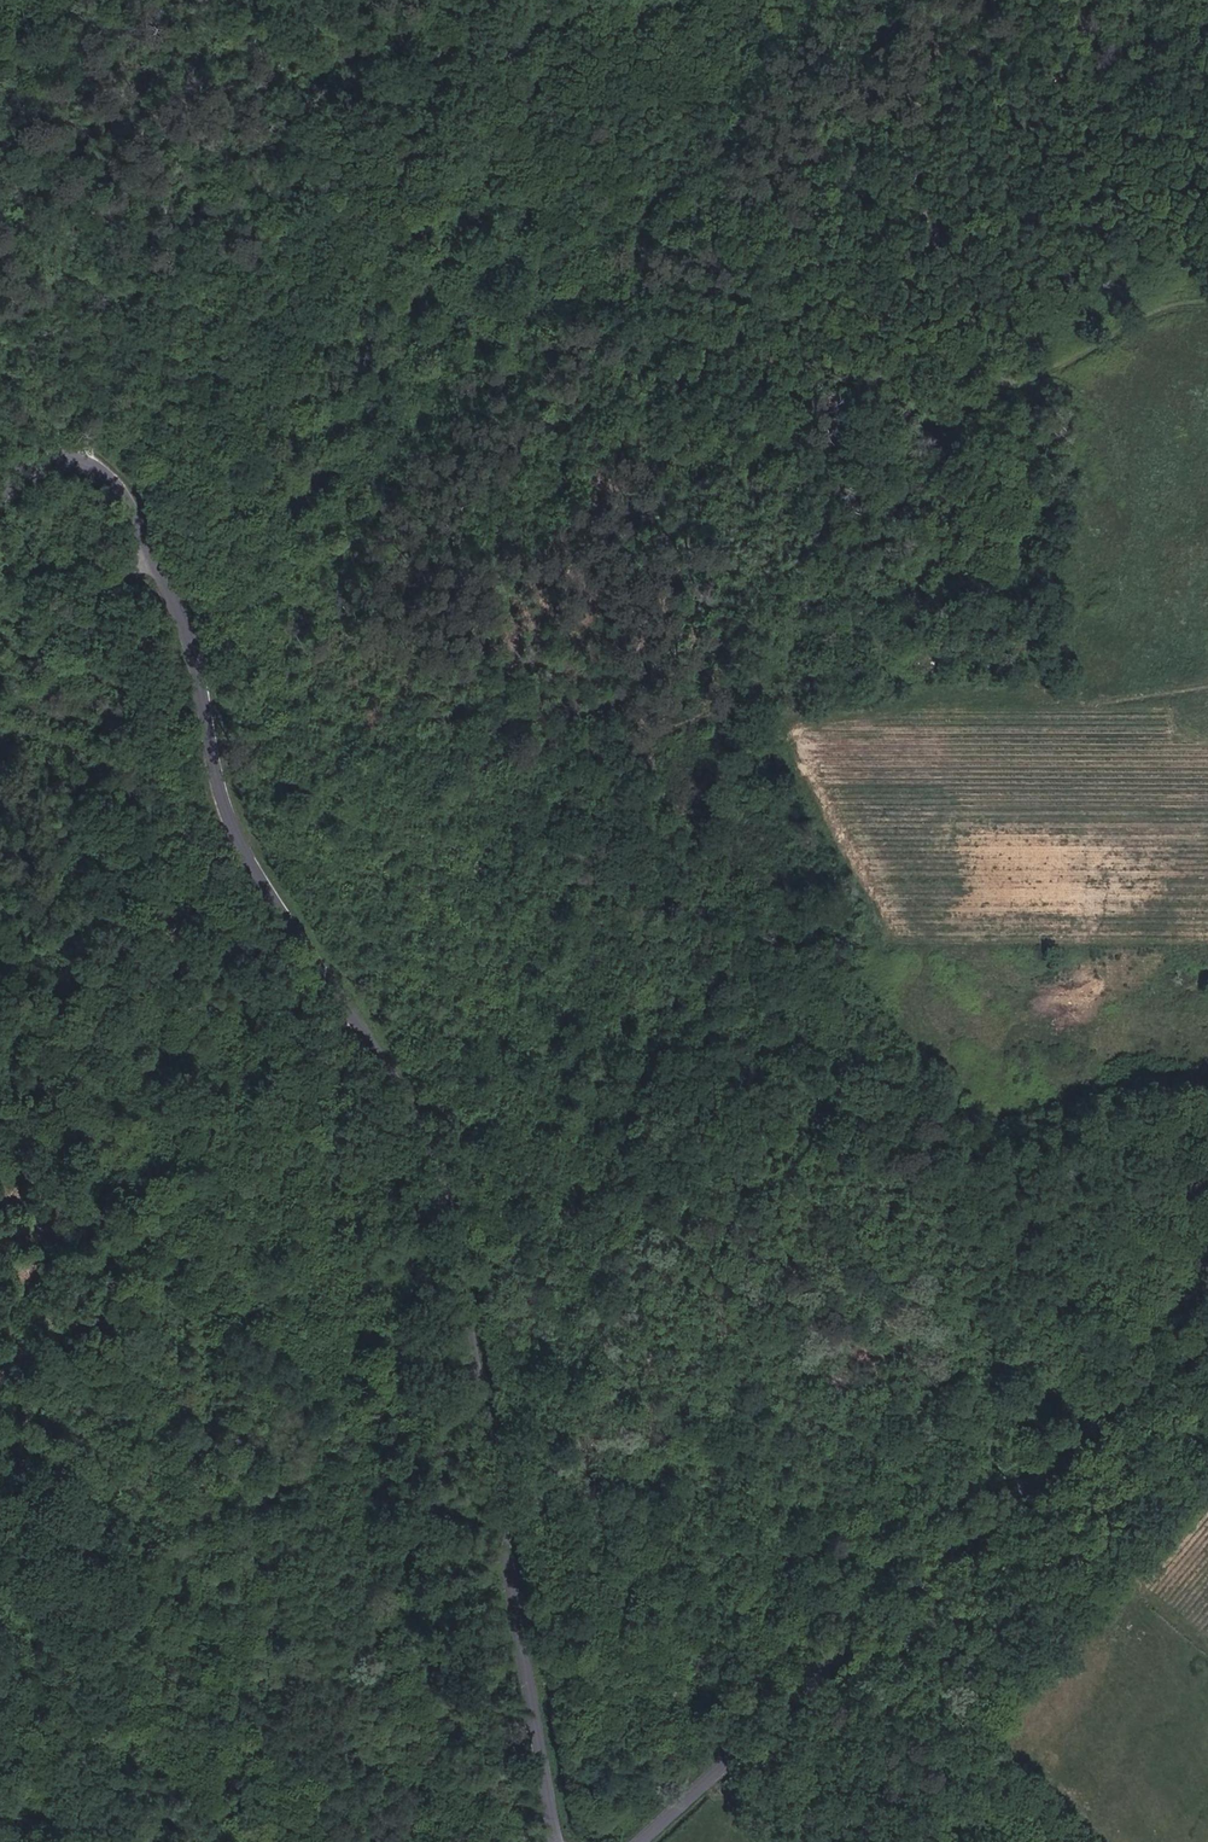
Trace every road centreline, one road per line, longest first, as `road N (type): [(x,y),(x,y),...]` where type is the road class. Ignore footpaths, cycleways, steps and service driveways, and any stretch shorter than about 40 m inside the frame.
road 1 (tertiary): [(153,553),(243,834),(446,1155),(563,1841)]
road 2 (tertiary): [(1207,1337),(1109,1414),(643,1841)]
road 3 (tertiary): [(0,509),(43,468),(84,456),(123,476),(153,553)]
road 4 (unclassified): [(0,674),(153,553)]

